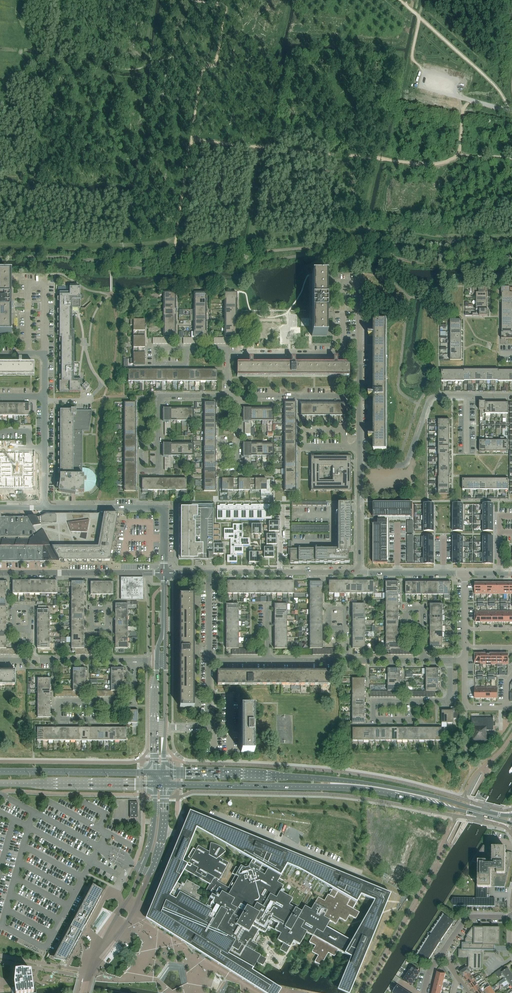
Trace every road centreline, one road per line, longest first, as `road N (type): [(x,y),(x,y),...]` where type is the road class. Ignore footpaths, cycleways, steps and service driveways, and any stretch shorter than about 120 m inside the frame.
road 1 (primary): [(511,815),(367,783),(163,773)]
road 2 (primary): [(164,784),(370,790),(511,823)]
road 3 (residential): [(164,573),(164,508),(45,508)]
road 4 (tertiary): [(0,573),(164,573)]
road 5 (residential): [(45,353),(45,282),(28,282),(28,354)]
road 6 (residential): [(343,354),(343,283),(359,283),(360,354)]
road 7 (unclassified): [(362,992),(441,857)]
road 8 (primary): [(155,773),(0,771)]
road 9 (primary): [(0,783),(155,785)]
road 10 (residential): [(360,466),(405,464),(430,398),(467,396)]
road 11 (unclassified): [(358,570),(209,573)]
road 12 (residential): [(239,396),(360,396)]

